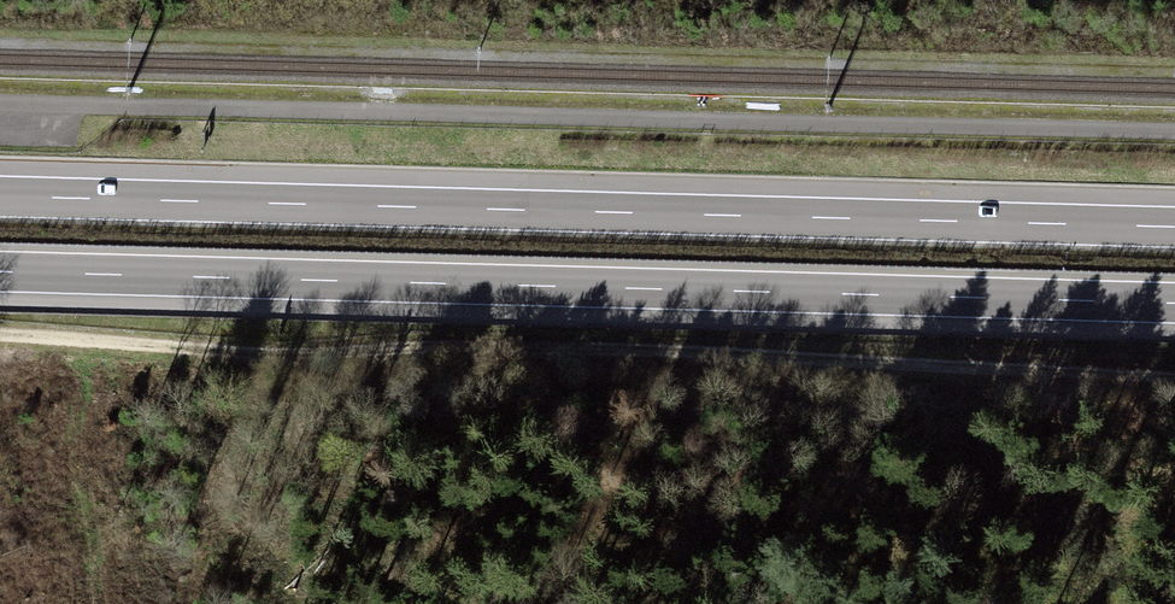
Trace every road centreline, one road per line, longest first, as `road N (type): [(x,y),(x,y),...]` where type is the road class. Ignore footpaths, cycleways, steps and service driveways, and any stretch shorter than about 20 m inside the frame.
road 1 (track): [(1174,384),(450,347),(255,356),(0,340)]
road 2 (motorway): [(0,273),(1174,304)]
road 3 (motorway): [(1174,228),(0,197)]

